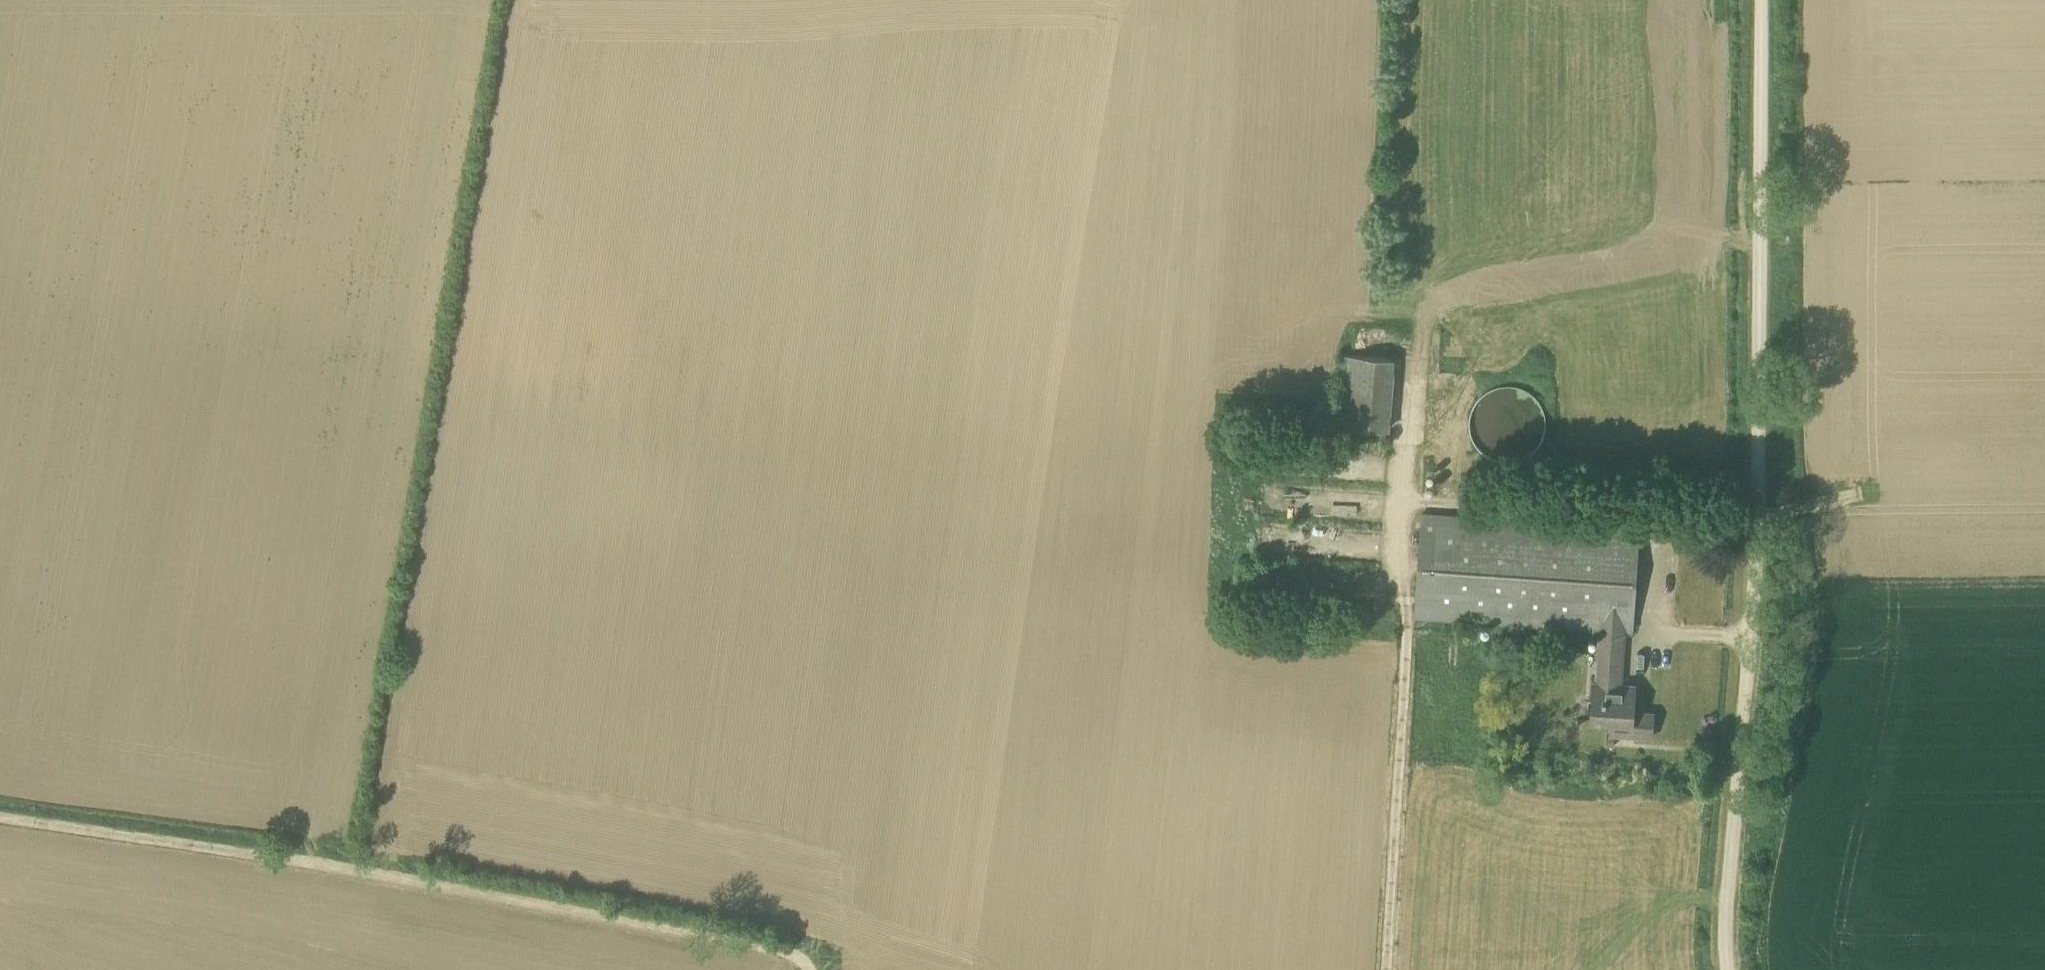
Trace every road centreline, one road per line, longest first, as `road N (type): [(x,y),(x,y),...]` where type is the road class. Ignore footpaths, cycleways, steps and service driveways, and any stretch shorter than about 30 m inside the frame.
road 1 (unclassified): [(1761,0),(1748,636),(1725,969)]

